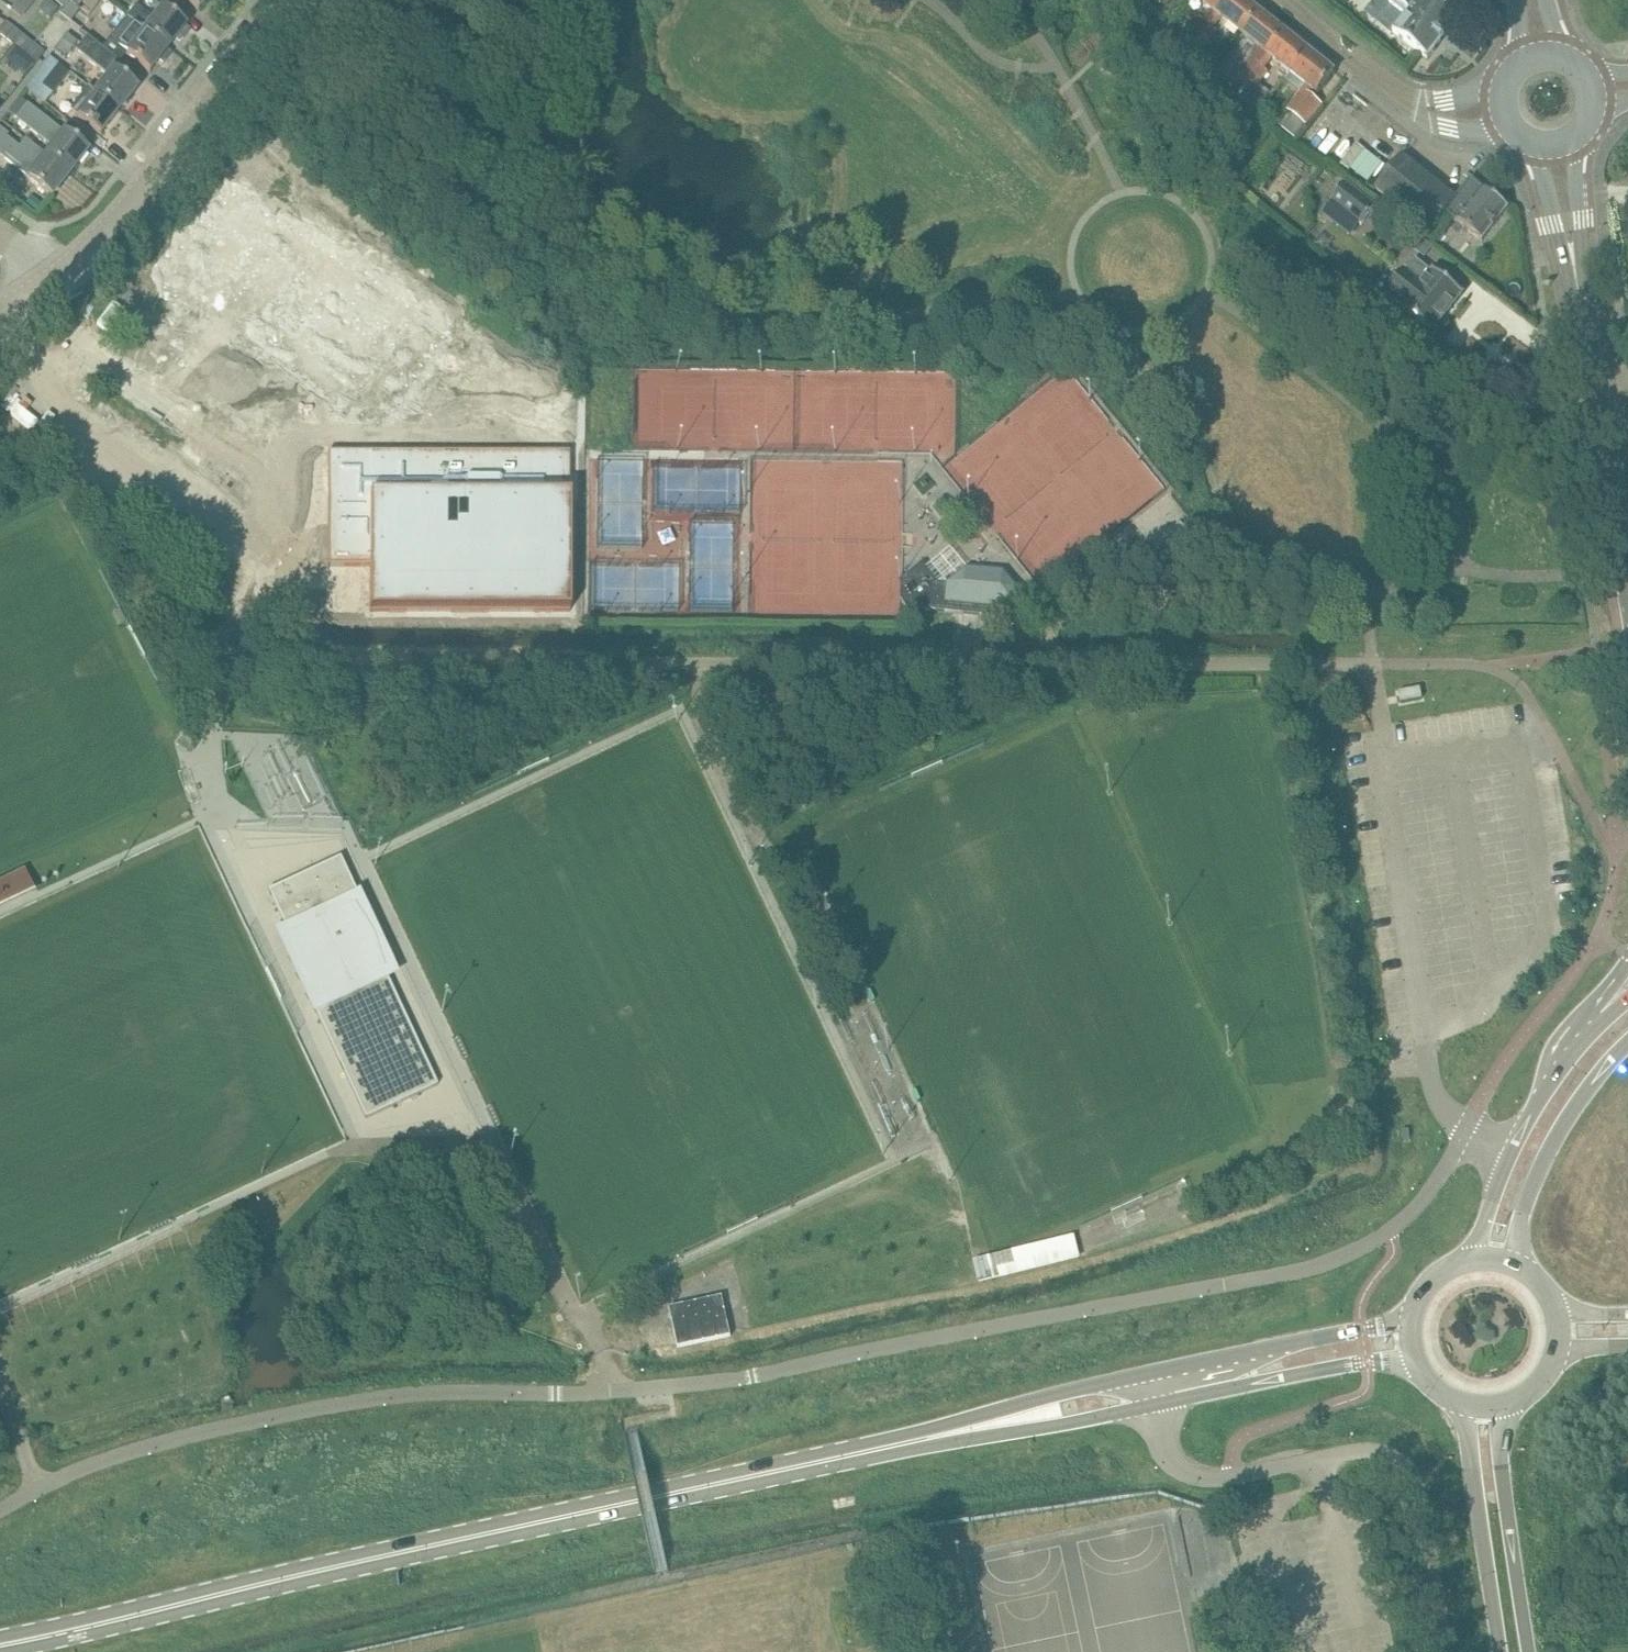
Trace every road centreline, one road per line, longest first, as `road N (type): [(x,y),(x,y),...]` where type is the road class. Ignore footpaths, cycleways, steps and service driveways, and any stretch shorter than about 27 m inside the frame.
road 1 (unclassified): [(1388,1232),(1341,1256),(1283,1272),(753,1376),(366,1399),(112,1457),(0,1509)]
road 2 (tertiary): [(0,1645),(1009,1421)]
road 3 (unclassified): [(1159,1405),(1176,1464),(1206,1480),(1352,1451),(1395,1457),(1419,1493),(1447,1651)]
road 4 (residential): [(60,273),(130,203),(293,0)]
road 5 (tertiary): [(1627,568),(1575,264)]
road 6 (tertiary): [(1406,1322),(1152,1373)]
road 7 (tertiary): [(1159,1405),(1367,1363),(1412,1363)]
road 8 (tertiary): [(1511,1265),(1522,1211),(1552,1143),(1627,1043)]
road 9 (track): [(1529,1651),(1502,1454)]
road 10 (unclassified): [(1388,1232),(1418,1211),(1466,1129),(1510,1153)]
road 11 (tertiary): [(1412,1363),(1441,1397),(1484,1408),(1525,1394),(1551,1359)]
road 12 (residential): [(1414,102),(1280,0)]
road 13 (tertiary): [(1605,1016),(1542,1093),(1510,1153)]
road 14 (tertiary): [(1152,1373),(1059,1395),(1009,1421)]
road 15 (tertiary): [(1009,1421),(1071,1423),(1159,1405)]
road 16 (tertiary): [(1575,264),(1573,136)]
road 17 (tertiary): [(1538,143),(1575,264)]

